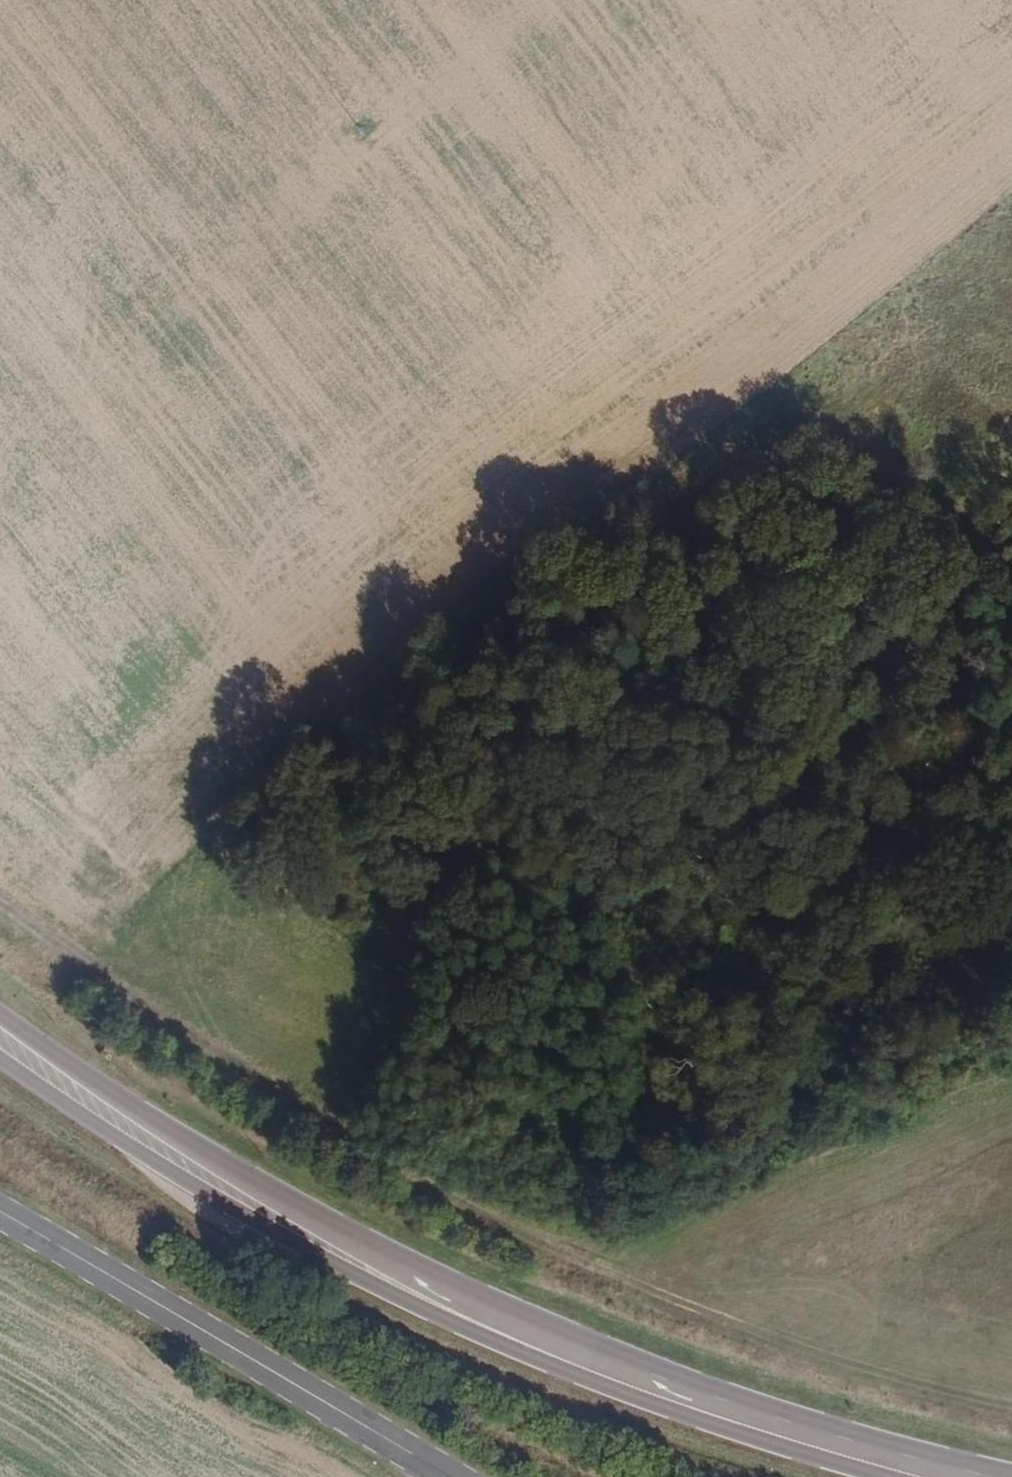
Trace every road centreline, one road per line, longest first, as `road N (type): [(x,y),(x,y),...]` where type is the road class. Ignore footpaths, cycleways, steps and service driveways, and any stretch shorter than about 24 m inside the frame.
road 1 (track): [(0,887),(162,1010),(594,1277)]
road 2 (primary): [(954,1476),(625,1373),(468,1311),(330,1244)]
road 3 (tertiary): [(449,1476),(0,1211)]
road 4 (primary): [(330,1244),(0,1014)]
road 5 (primary): [(0,1059),(156,1157),(330,1244)]

